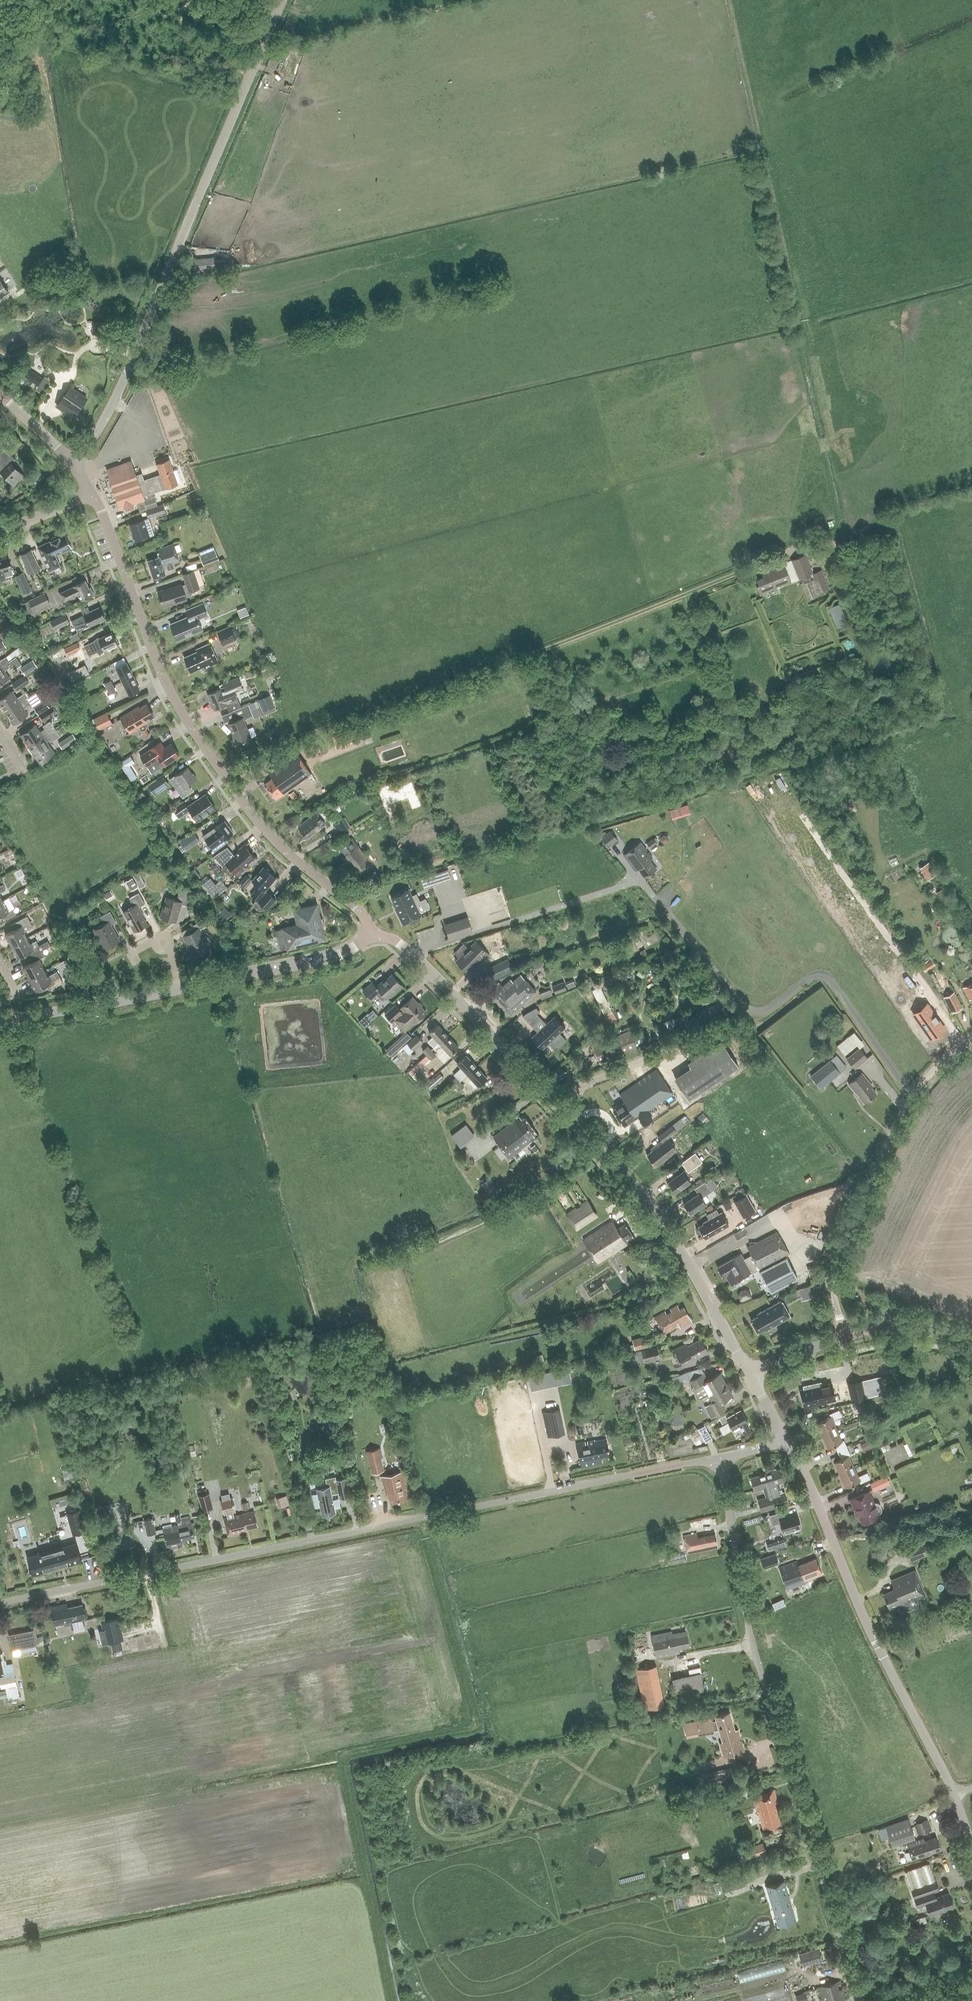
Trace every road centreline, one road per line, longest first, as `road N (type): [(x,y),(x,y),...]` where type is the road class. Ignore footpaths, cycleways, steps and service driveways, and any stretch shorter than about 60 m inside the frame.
road 1 (unclassified): [(0,1603),(720,1457)]
road 2 (tertiary): [(748,1374),(641,1194),(416,960),(373,933)]
road 3 (unclassified): [(720,1457),(751,1640),(861,2000)]
road 4 (unclassified): [(373,933),(352,904),(273,838),(186,721),(92,494)]
road 5 (unclassified): [(77,465),(130,366),(281,0)]
road 6 (tertiary): [(956,1795),(783,1437)]
road 7 (unclassified): [(843,1335),(834,1269),(896,1122),(921,1083),(971,1040)]
road 8 (tertiary): [(181,991),(290,967),(373,933)]
road 9 (tertiary): [(0,1023),(181,991)]
road 10 (tertiary): [(843,1335),(915,1325),(971,1335)]

